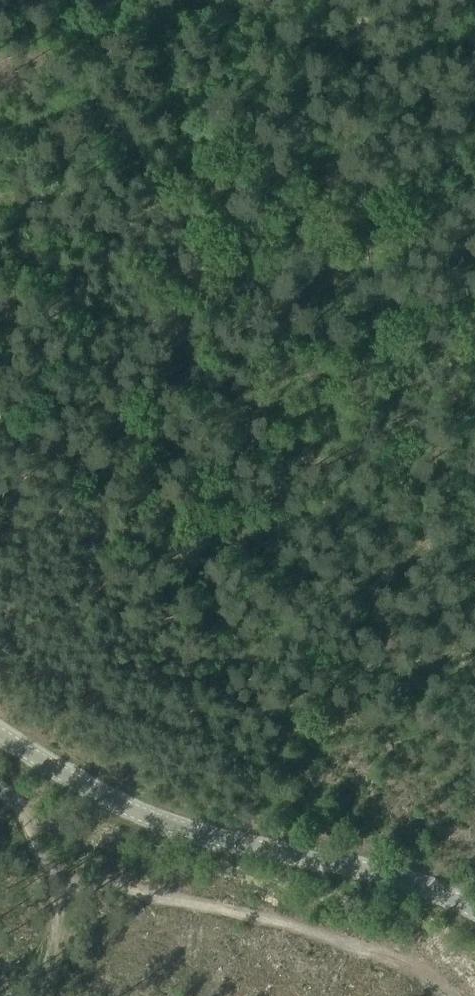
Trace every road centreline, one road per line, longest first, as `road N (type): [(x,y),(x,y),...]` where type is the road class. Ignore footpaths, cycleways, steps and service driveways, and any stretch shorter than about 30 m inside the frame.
road 1 (tertiary): [(474,910),(132,809),(0,732)]

